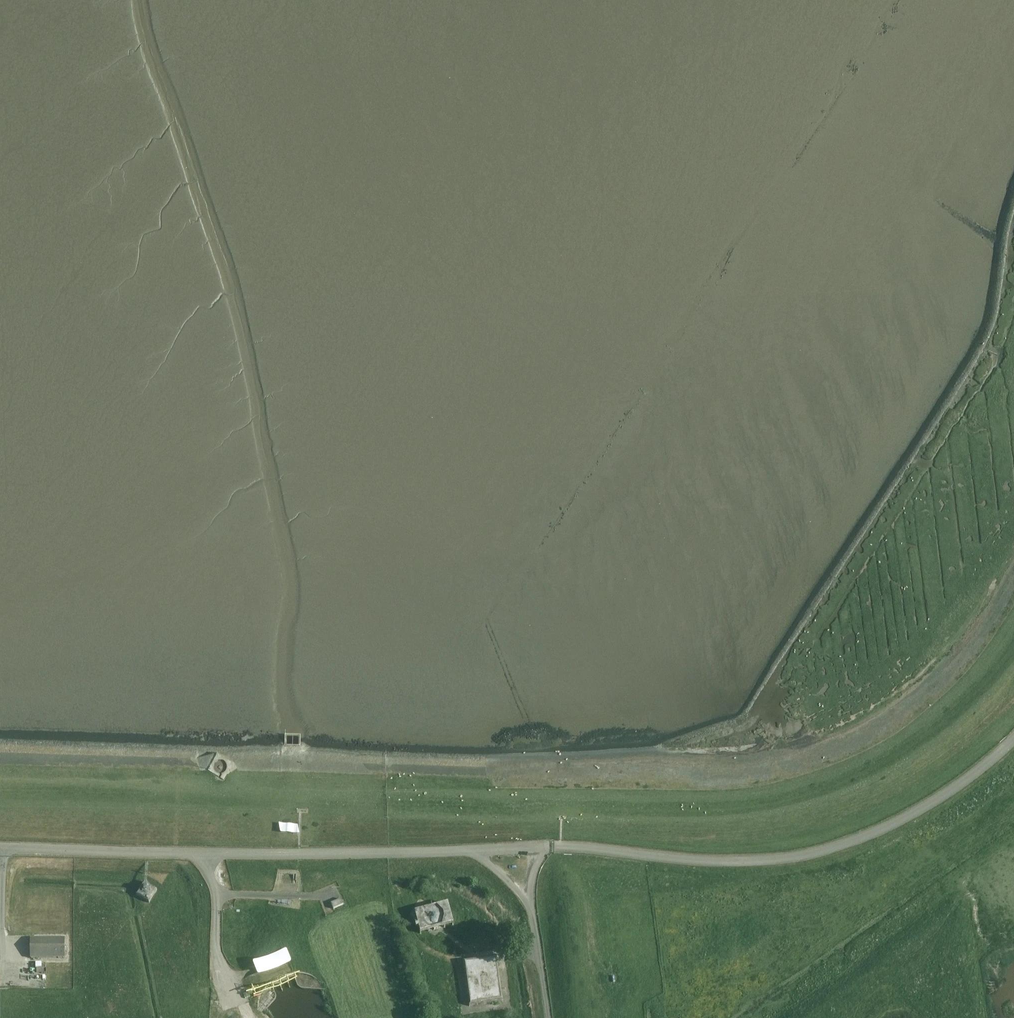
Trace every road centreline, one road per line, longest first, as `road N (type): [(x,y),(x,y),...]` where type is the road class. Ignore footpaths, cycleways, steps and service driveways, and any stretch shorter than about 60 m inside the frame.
road 1 (unclassified): [(0,847),(467,851)]
road 2 (unclassified): [(529,900),(544,845),(467,851)]

